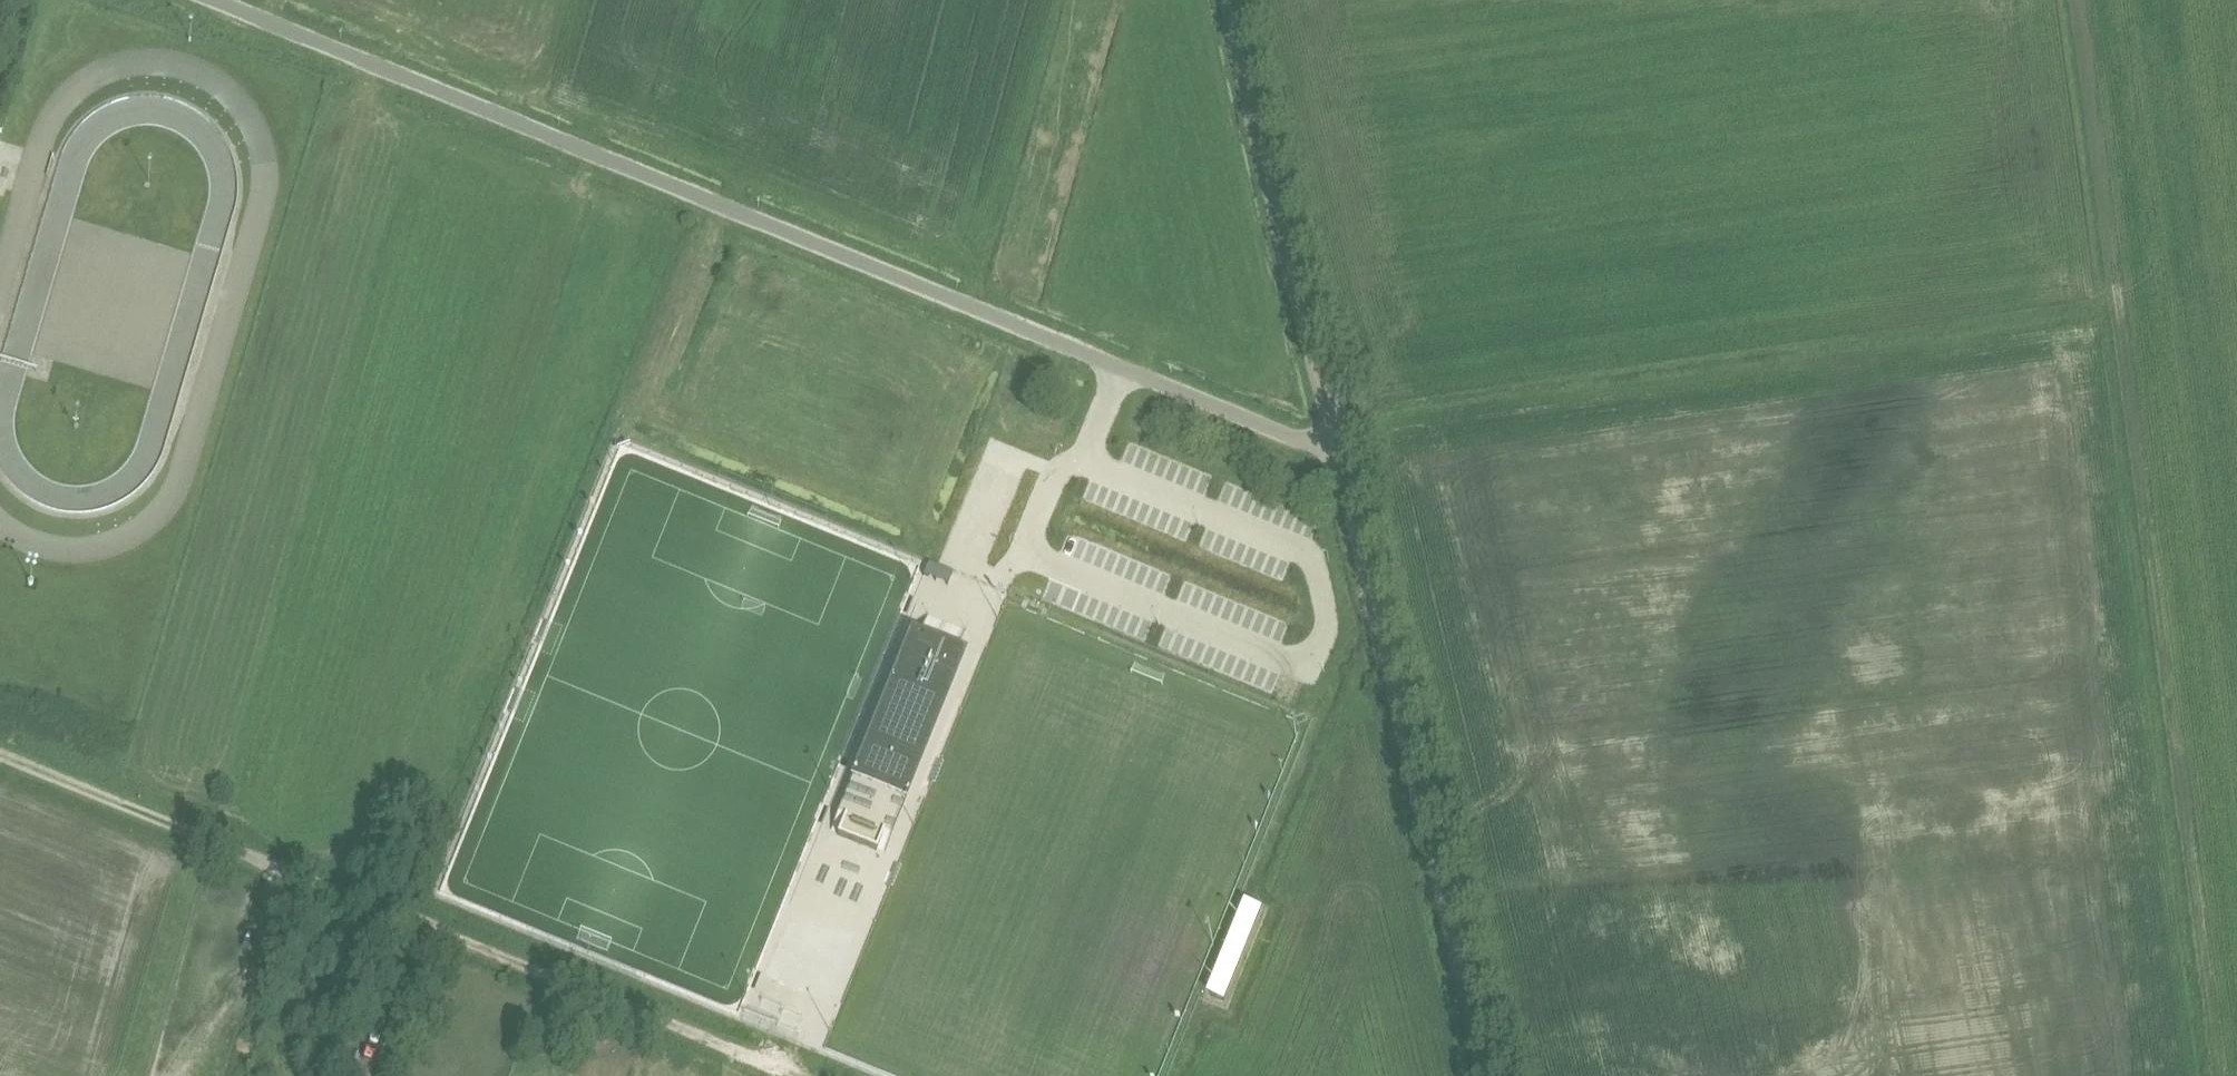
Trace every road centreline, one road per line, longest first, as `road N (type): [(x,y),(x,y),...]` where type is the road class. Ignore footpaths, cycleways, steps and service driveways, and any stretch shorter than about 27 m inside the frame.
road 1 (unclassified): [(215,0),(1337,453)]
road 2 (track): [(0,760),(810,1075)]
road 3 (unclassified): [(1493,1075),(1337,453)]
road 4 (unclassified): [(1337,453),(1224,0)]
road 5 (track): [(430,926),(369,1075)]

